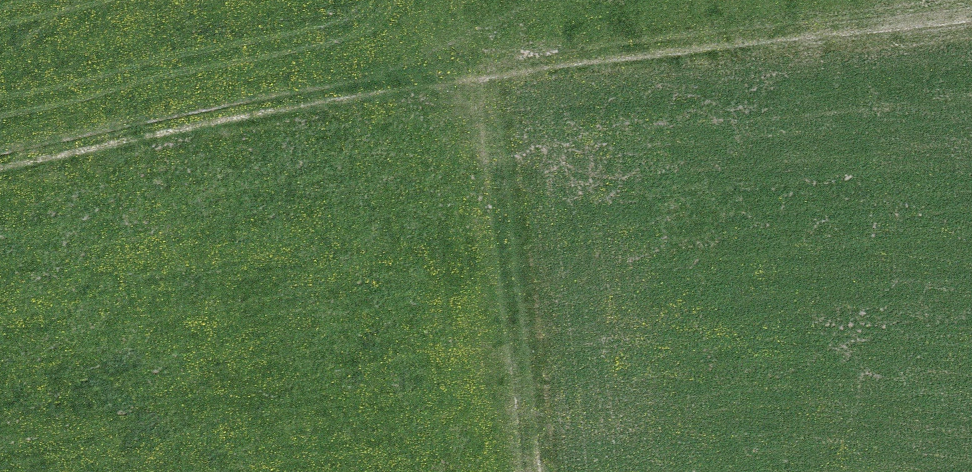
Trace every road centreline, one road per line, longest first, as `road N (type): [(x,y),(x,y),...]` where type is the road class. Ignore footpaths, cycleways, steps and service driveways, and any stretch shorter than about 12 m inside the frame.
road 1 (track): [(0,162),(478,85),(971,24)]
road 2 (track): [(478,85),(524,471)]

